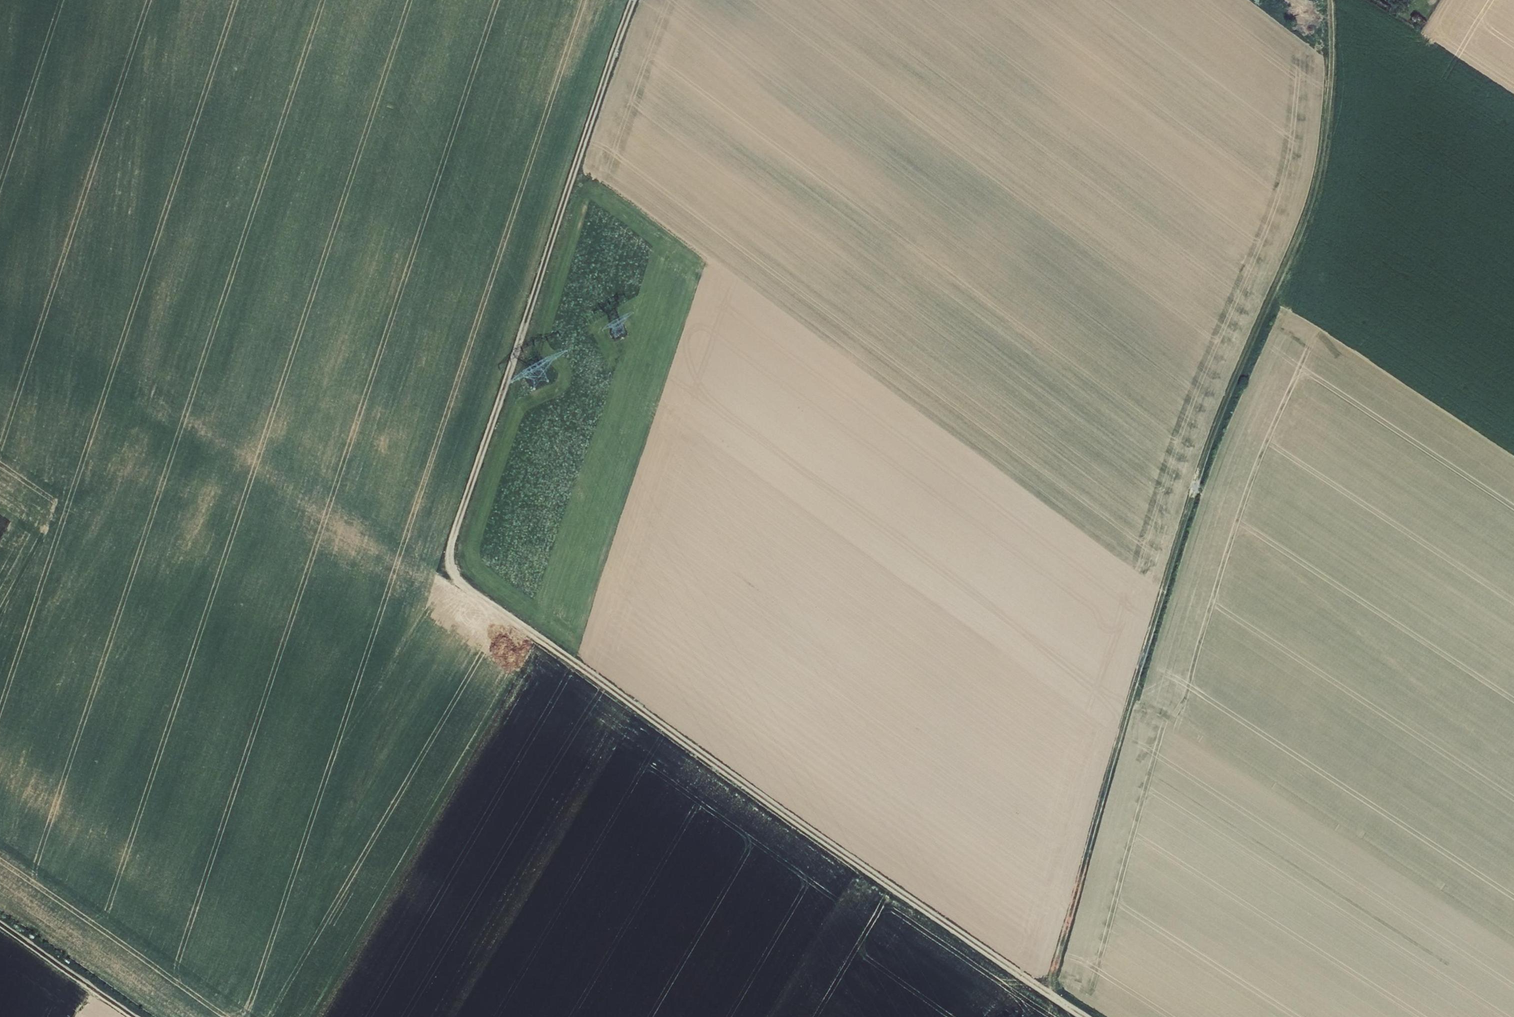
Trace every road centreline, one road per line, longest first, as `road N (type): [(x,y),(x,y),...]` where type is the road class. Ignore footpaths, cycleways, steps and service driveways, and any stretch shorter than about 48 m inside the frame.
road 1 (track): [(1049,993),(880,890),(435,567),(631,0)]
road 2 (track): [(1331,0),(1330,97),(1315,188),(1194,491),(1049,993)]
road 3 (track): [(0,922),(134,1016)]

